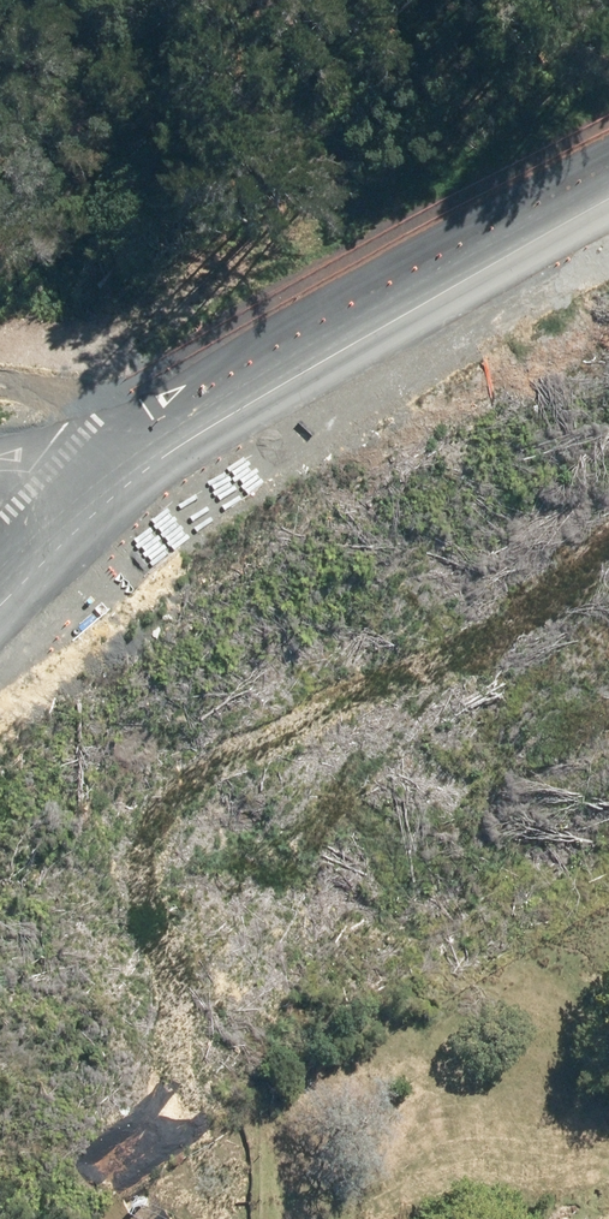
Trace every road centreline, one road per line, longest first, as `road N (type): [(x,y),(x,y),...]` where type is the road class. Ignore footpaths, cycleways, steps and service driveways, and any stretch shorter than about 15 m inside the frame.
road 1 (trunk): [(608,503),(335,712),(98,906),(0,997)]
road 2 (trunk): [(0,926),(323,651),(608,435)]
road 3 (track): [(608,204),(210,418),(88,506),(33,472),(0,473)]

